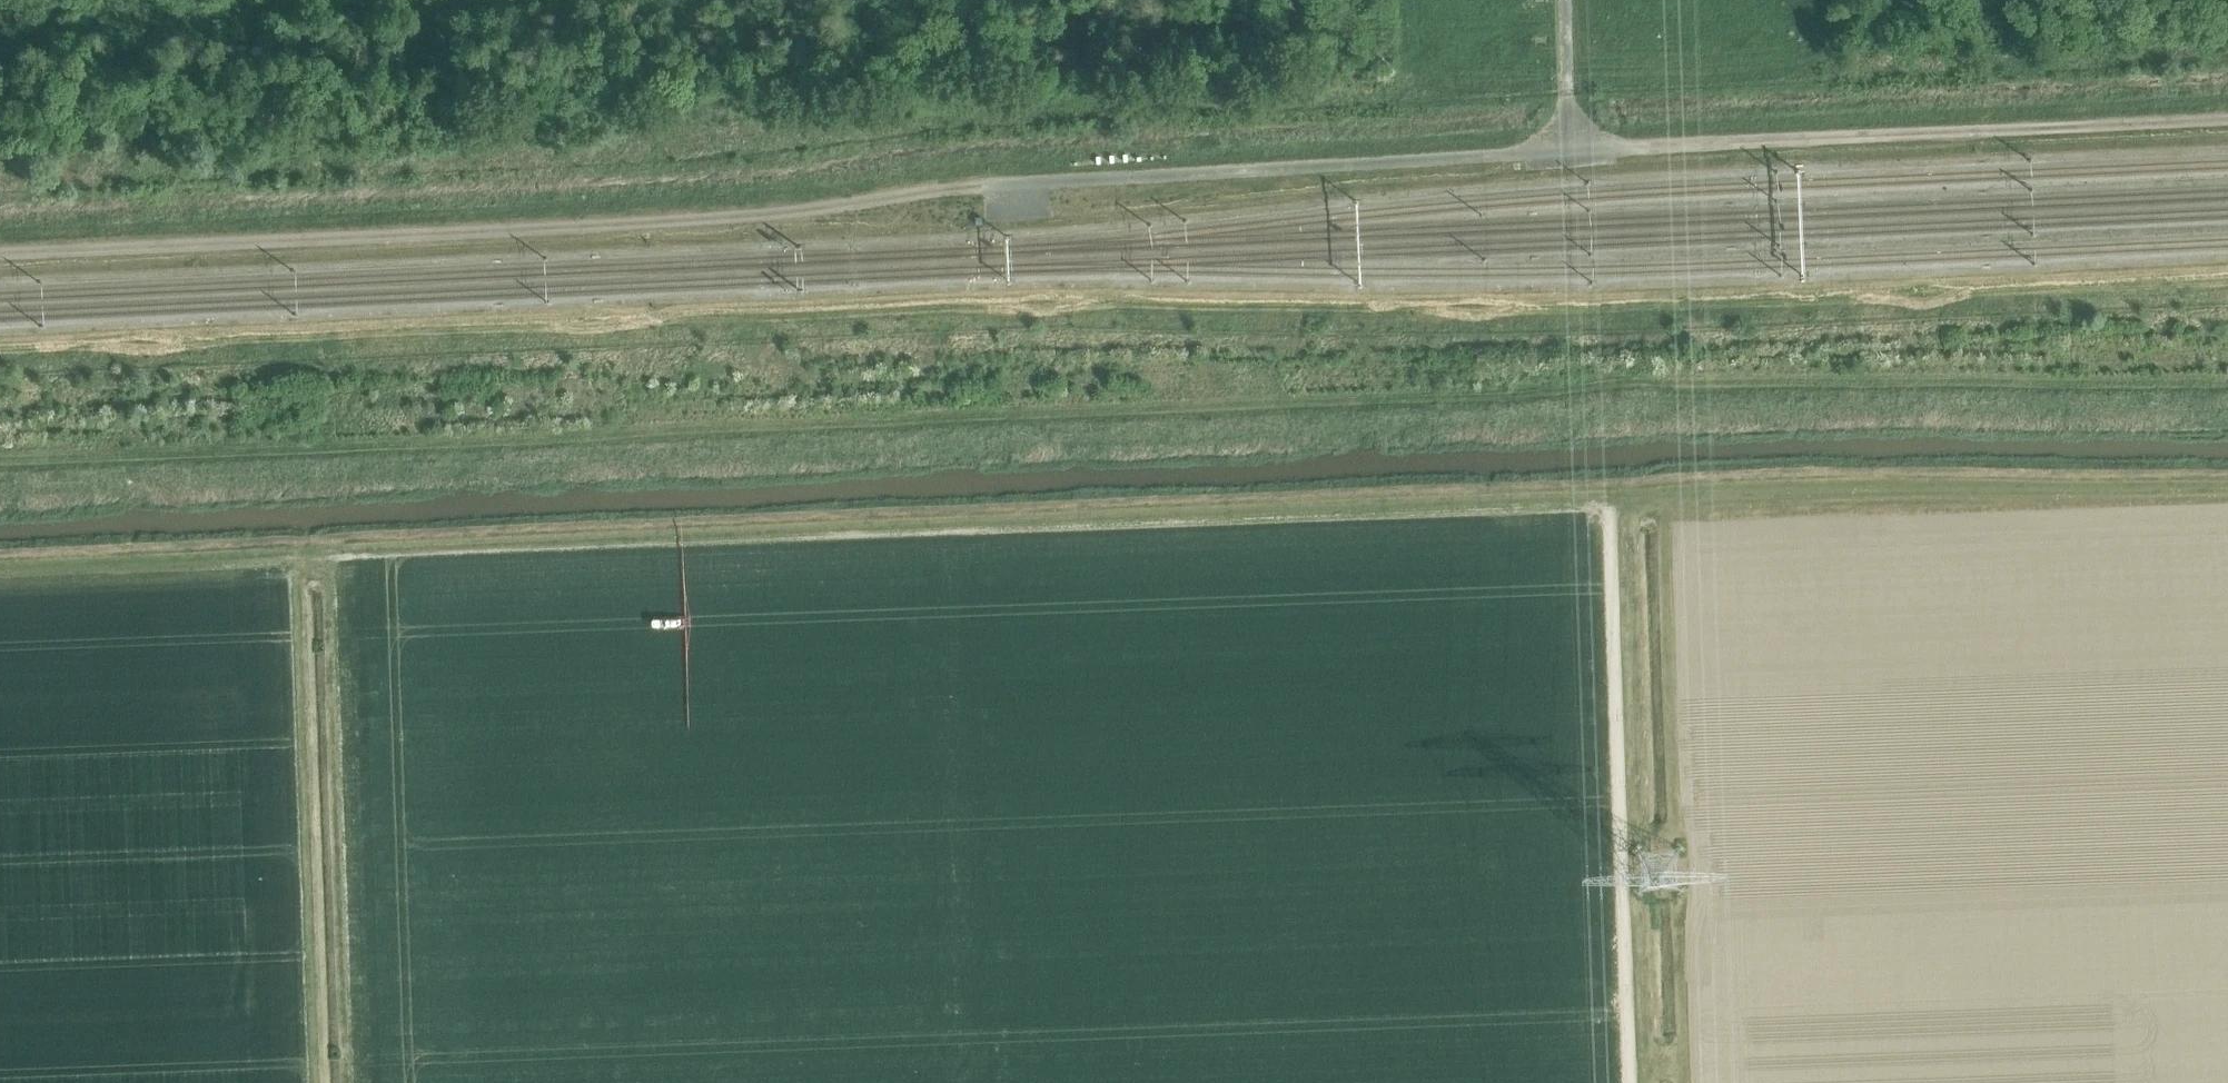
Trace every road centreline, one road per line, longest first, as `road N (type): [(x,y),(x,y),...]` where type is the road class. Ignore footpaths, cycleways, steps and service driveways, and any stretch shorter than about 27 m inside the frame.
road 1 (track): [(981,186),(724,217),(0,253)]
road 2 (track): [(1654,146),(2227,119)]

